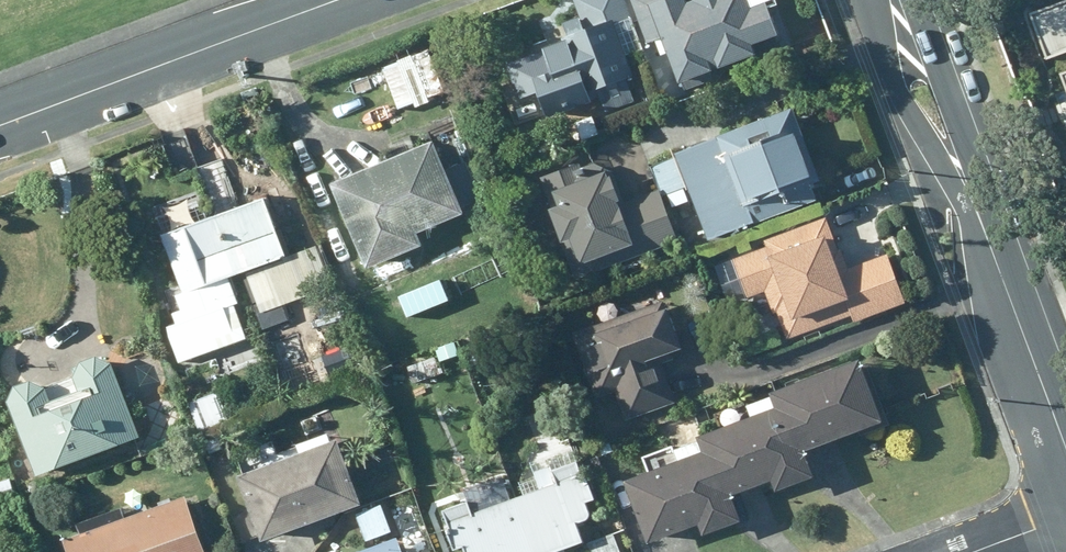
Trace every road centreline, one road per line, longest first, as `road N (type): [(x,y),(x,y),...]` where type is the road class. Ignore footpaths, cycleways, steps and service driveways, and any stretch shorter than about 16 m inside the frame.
road 1 (tertiary): [(1065,459),(894,0)]
road 2 (tertiary): [(338,0),(0,127)]

